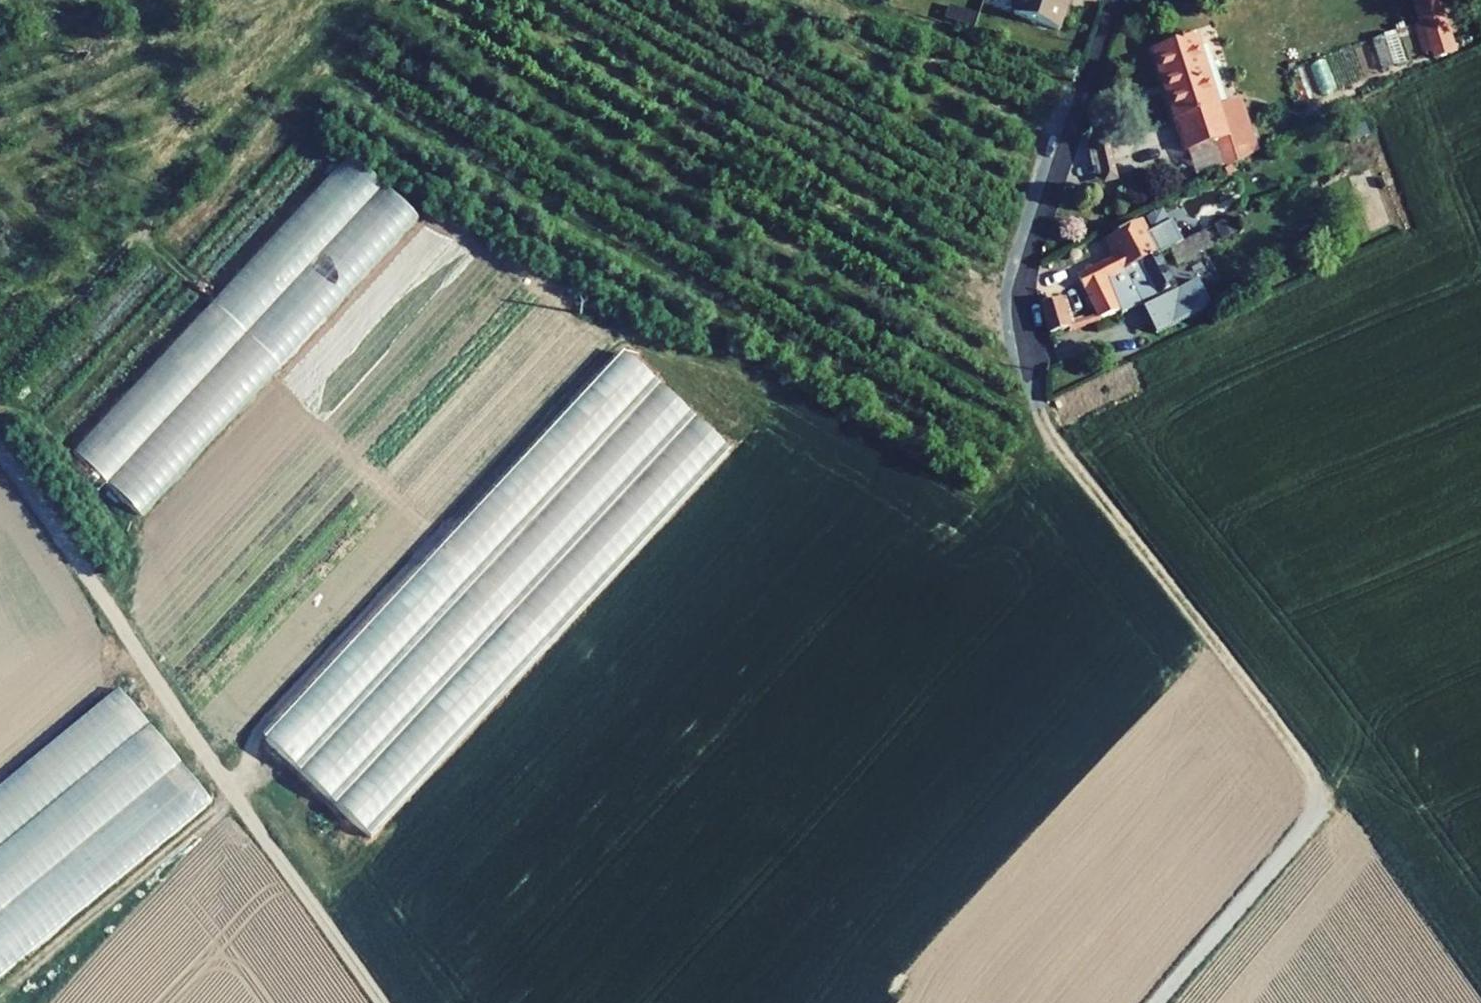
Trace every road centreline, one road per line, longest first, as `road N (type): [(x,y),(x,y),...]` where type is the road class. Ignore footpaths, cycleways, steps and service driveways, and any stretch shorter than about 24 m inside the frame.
road 1 (track): [(1027,359),(1051,431),(1314,764),(1322,808),(1161,1002)]
road 2 (track): [(0,443),(130,647),(382,1002)]
road 3 (residential): [(1027,359),(1027,268),(1111,0)]

